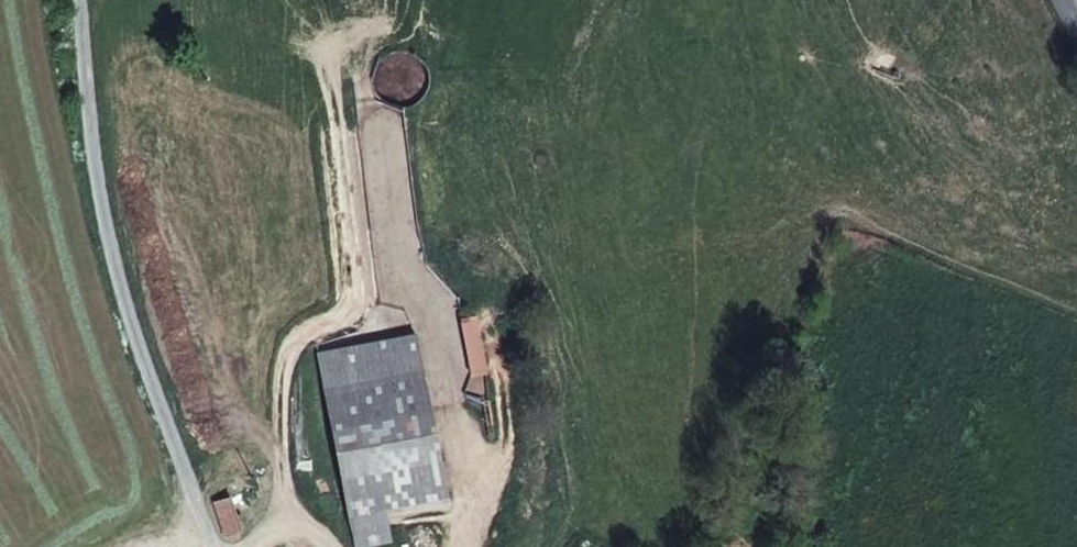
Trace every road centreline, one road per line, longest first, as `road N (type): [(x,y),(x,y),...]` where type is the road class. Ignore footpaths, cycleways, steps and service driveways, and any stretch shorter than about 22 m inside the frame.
road 1 (track): [(217,546),(98,198),(80,0)]

